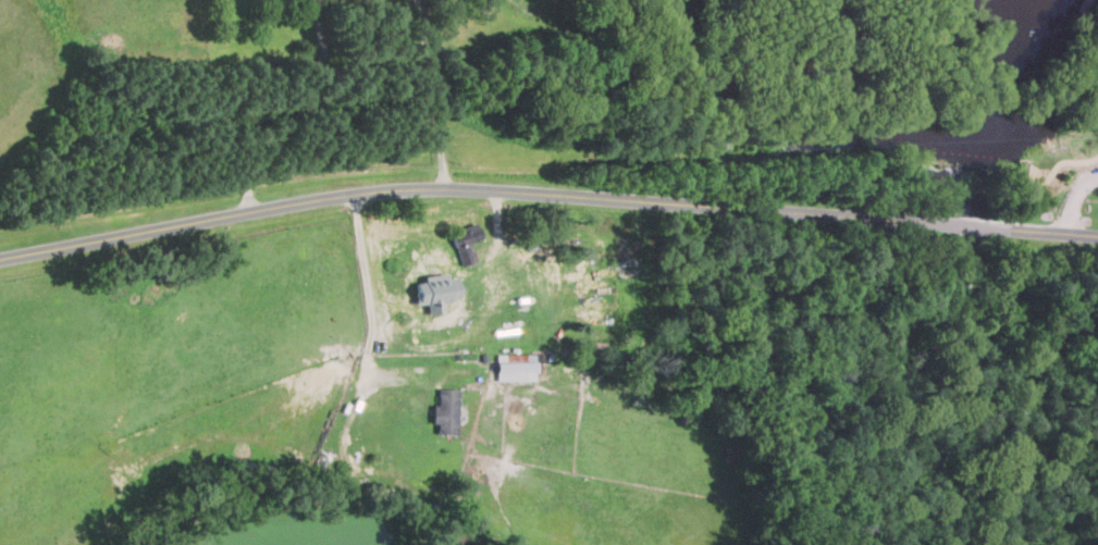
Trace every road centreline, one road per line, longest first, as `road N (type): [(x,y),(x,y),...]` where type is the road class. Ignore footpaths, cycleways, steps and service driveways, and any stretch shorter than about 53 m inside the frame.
road 1 (residential): [(0,257),(388,184),(953,223)]

